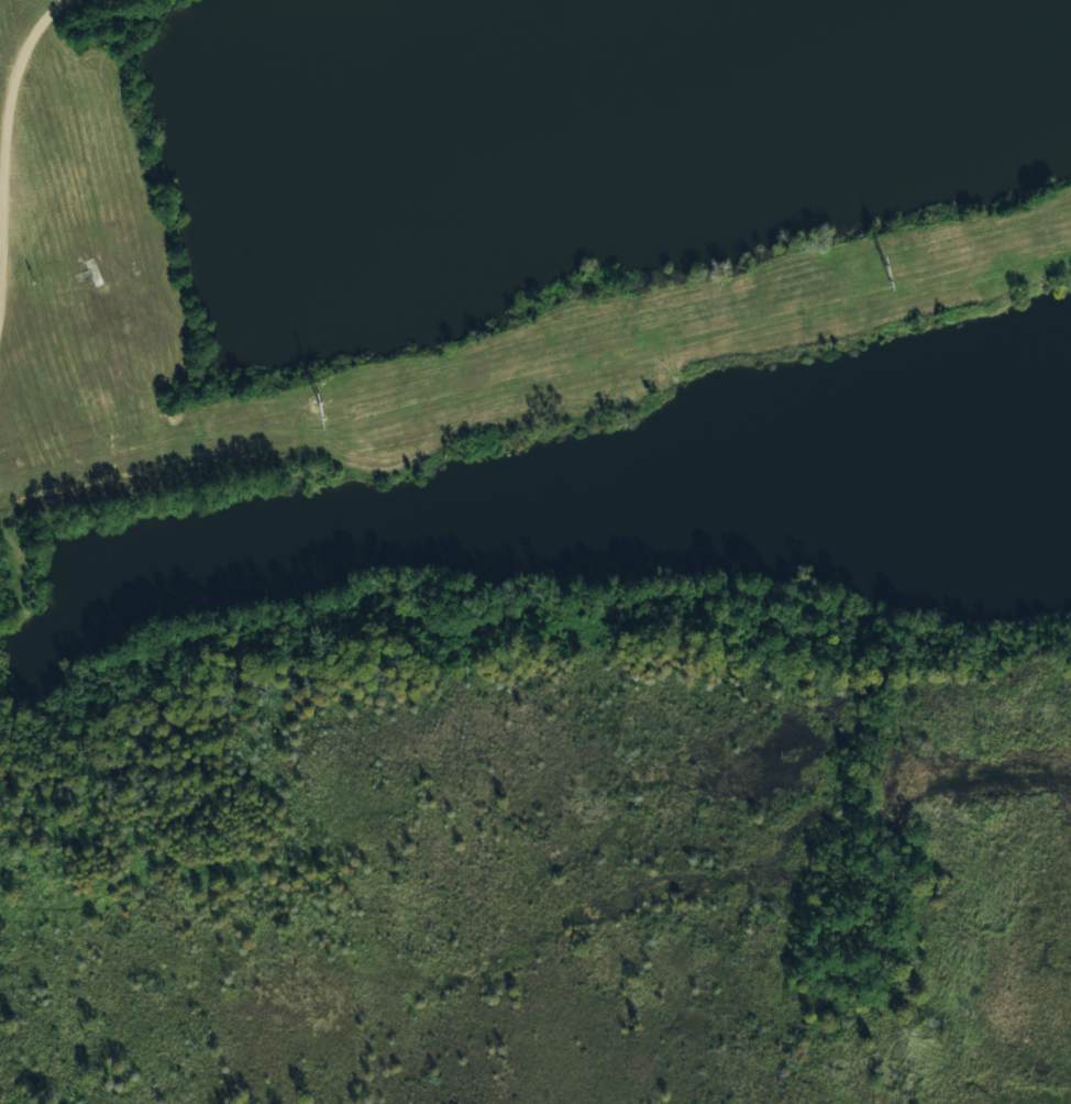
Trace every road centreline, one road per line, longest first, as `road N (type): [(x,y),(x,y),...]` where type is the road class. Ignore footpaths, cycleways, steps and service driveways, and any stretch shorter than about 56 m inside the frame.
road 1 (track): [(0,471),(254,432),(353,430),(449,396),(604,376),(849,298),(1070,252)]
road 2 (track): [(69,0),(41,22),(18,74),(0,195)]

